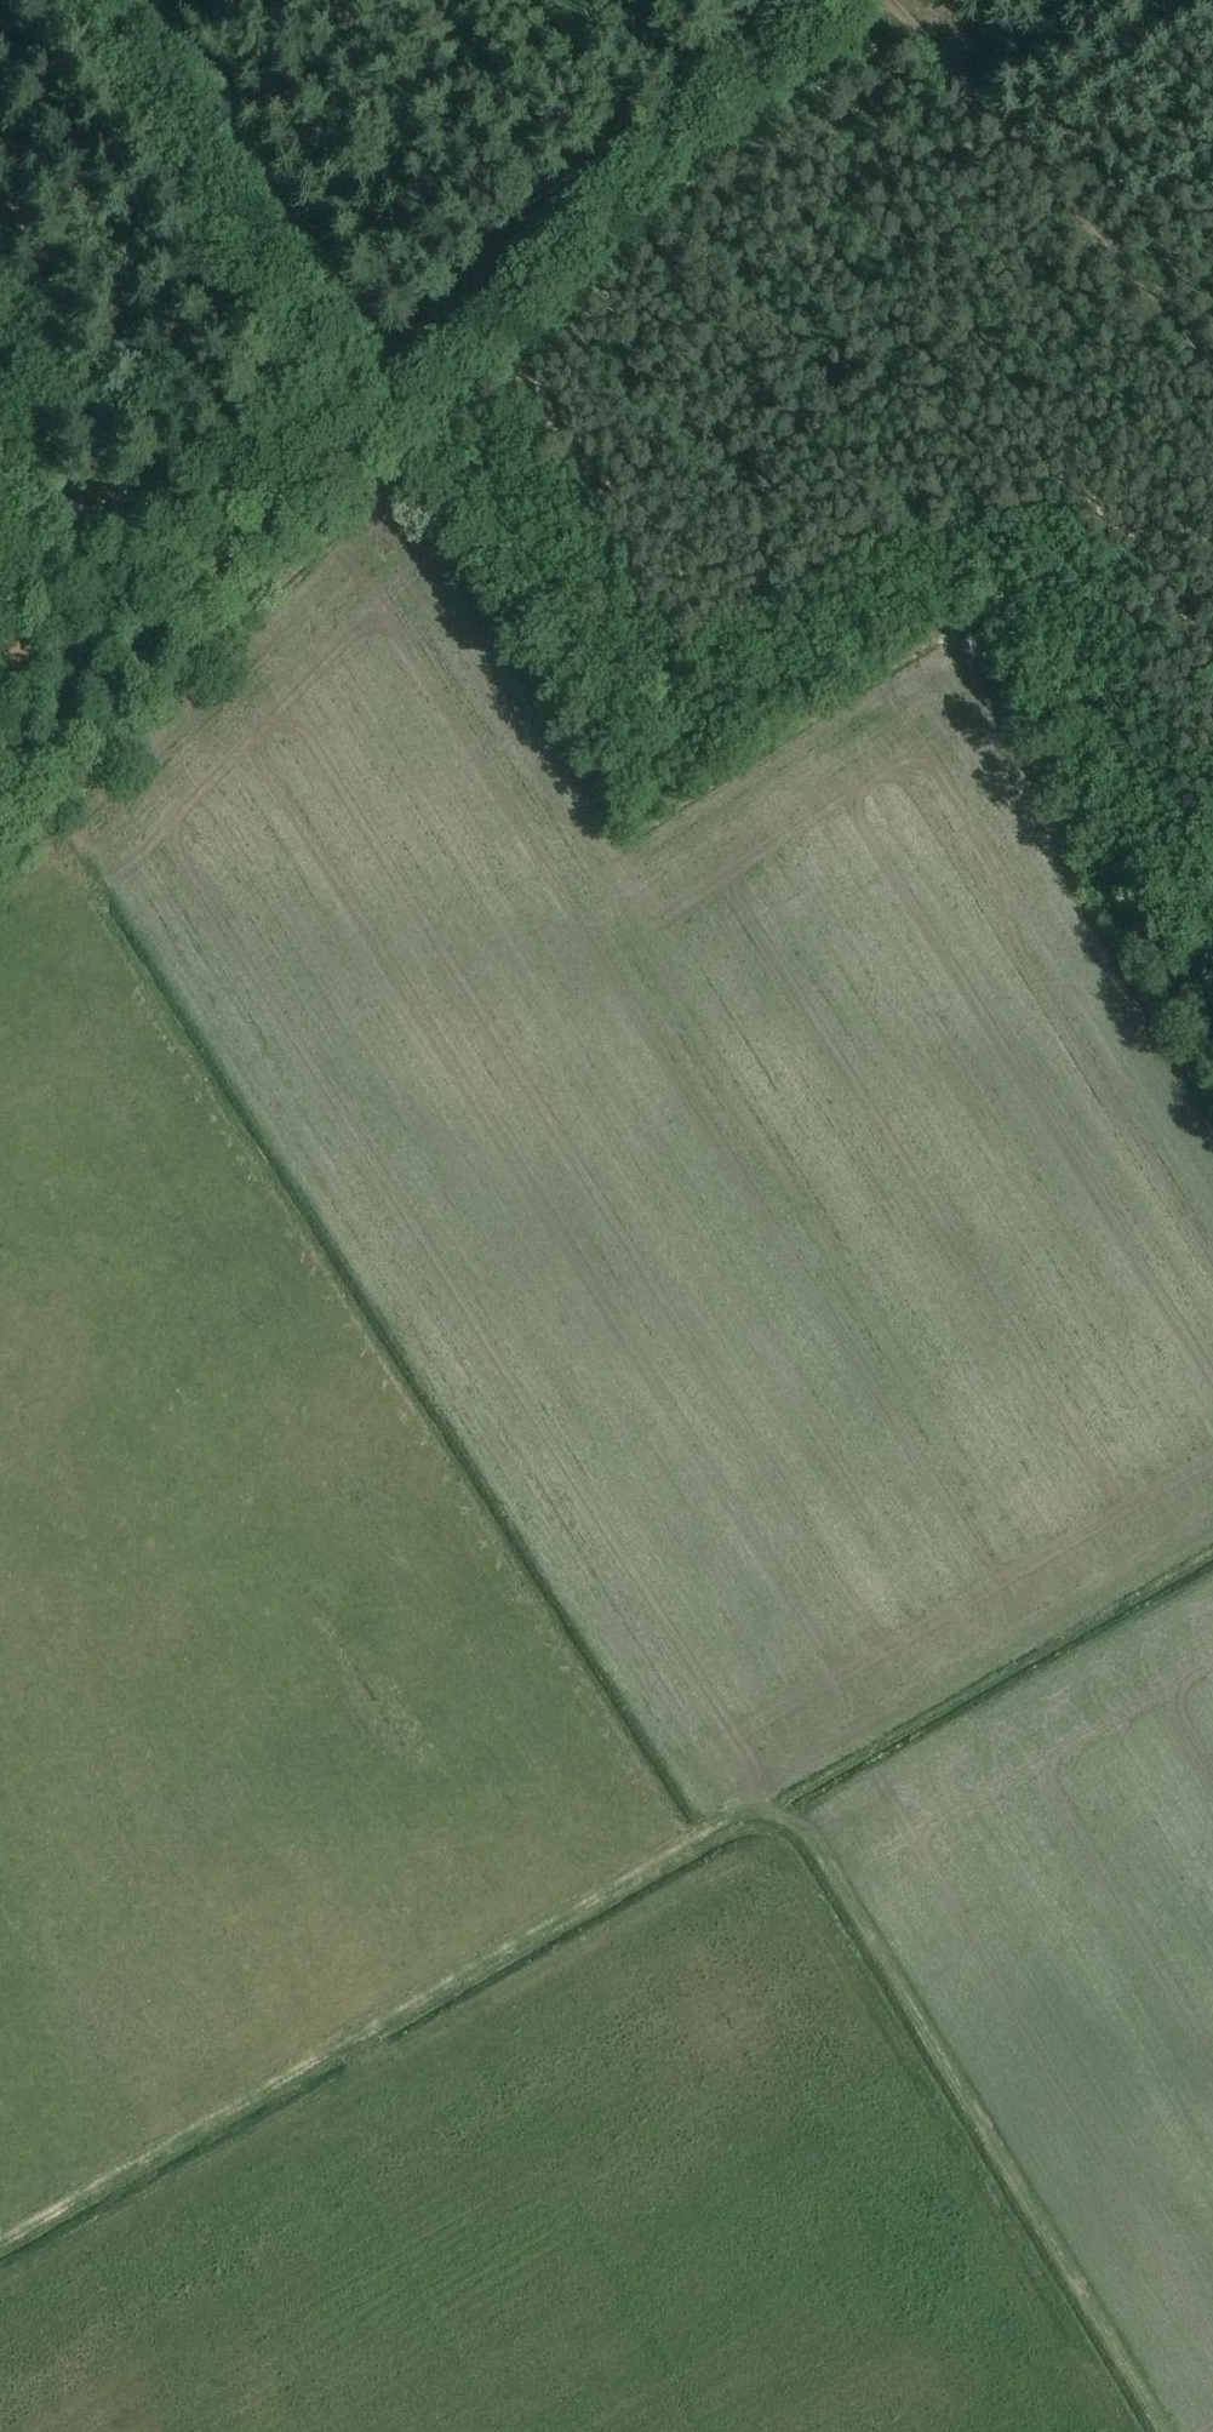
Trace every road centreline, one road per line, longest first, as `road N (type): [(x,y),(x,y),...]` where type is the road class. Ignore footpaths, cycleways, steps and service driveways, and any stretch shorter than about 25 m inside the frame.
road 1 (track): [(57,0),(149,144),(195,187),(382,425),(414,430),(668,149)]
road 2 (track): [(0,2241),(712,1828)]
road 3 (track): [(895,0),(1212,372)]
road 4 (track): [(668,149),(870,0)]

